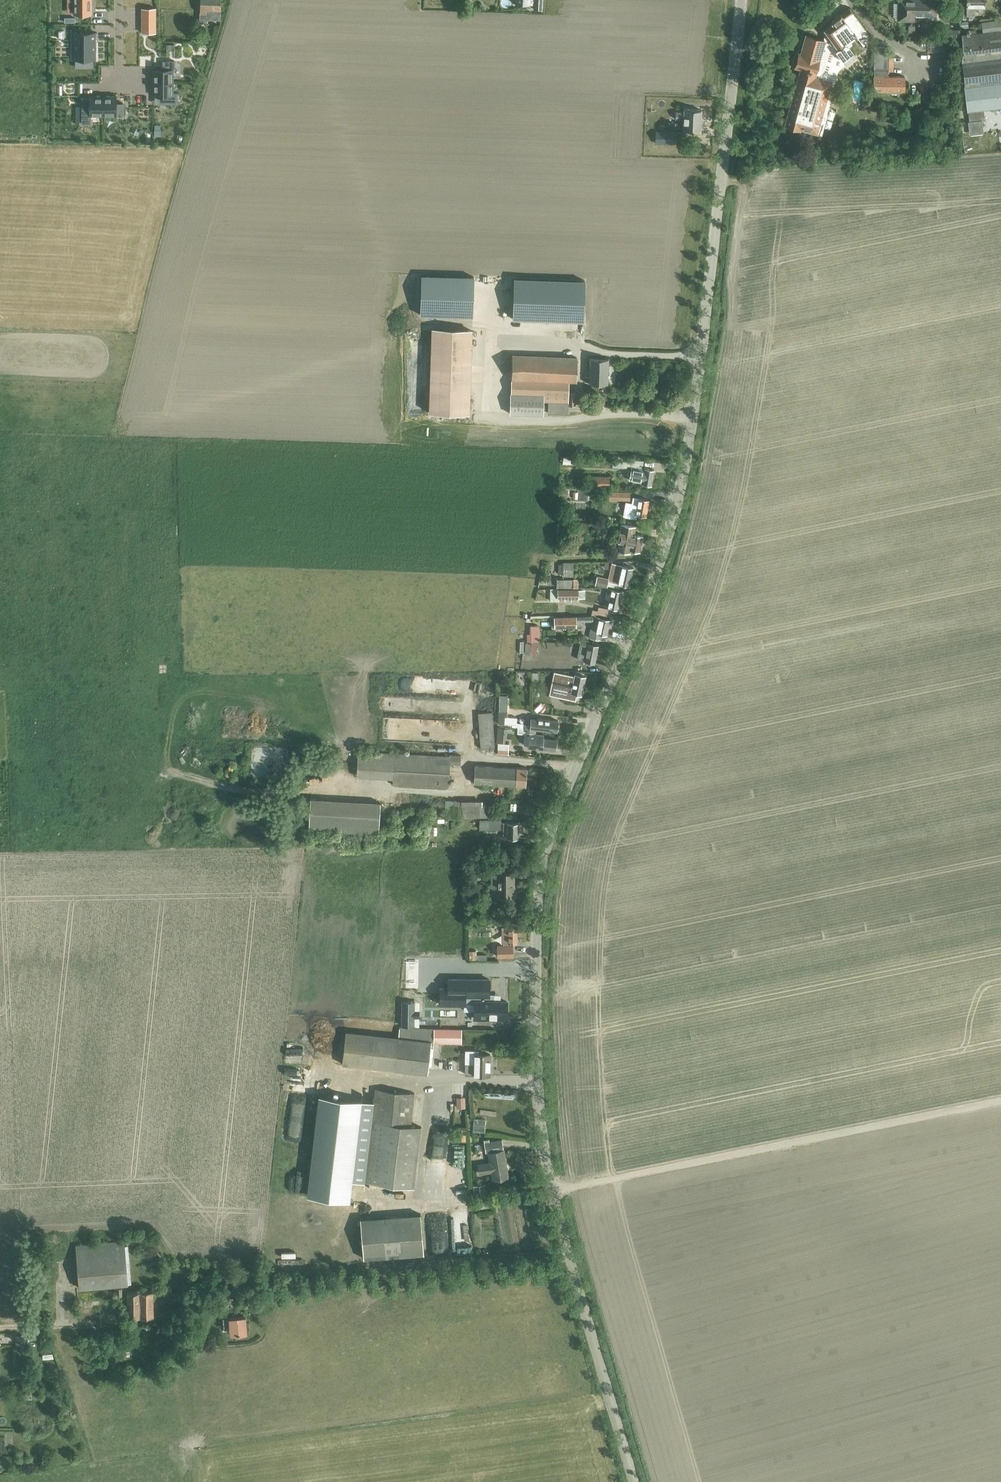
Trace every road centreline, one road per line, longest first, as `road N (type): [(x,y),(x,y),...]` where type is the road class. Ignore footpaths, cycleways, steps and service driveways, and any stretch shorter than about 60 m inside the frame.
road 1 (unclassified): [(634,1481),(553,1190),(537,1083),(543,854),(564,787),(650,593),(669,524),(700,358),(732,70)]
road 2 (track): [(553,1190),(1000,1101)]

